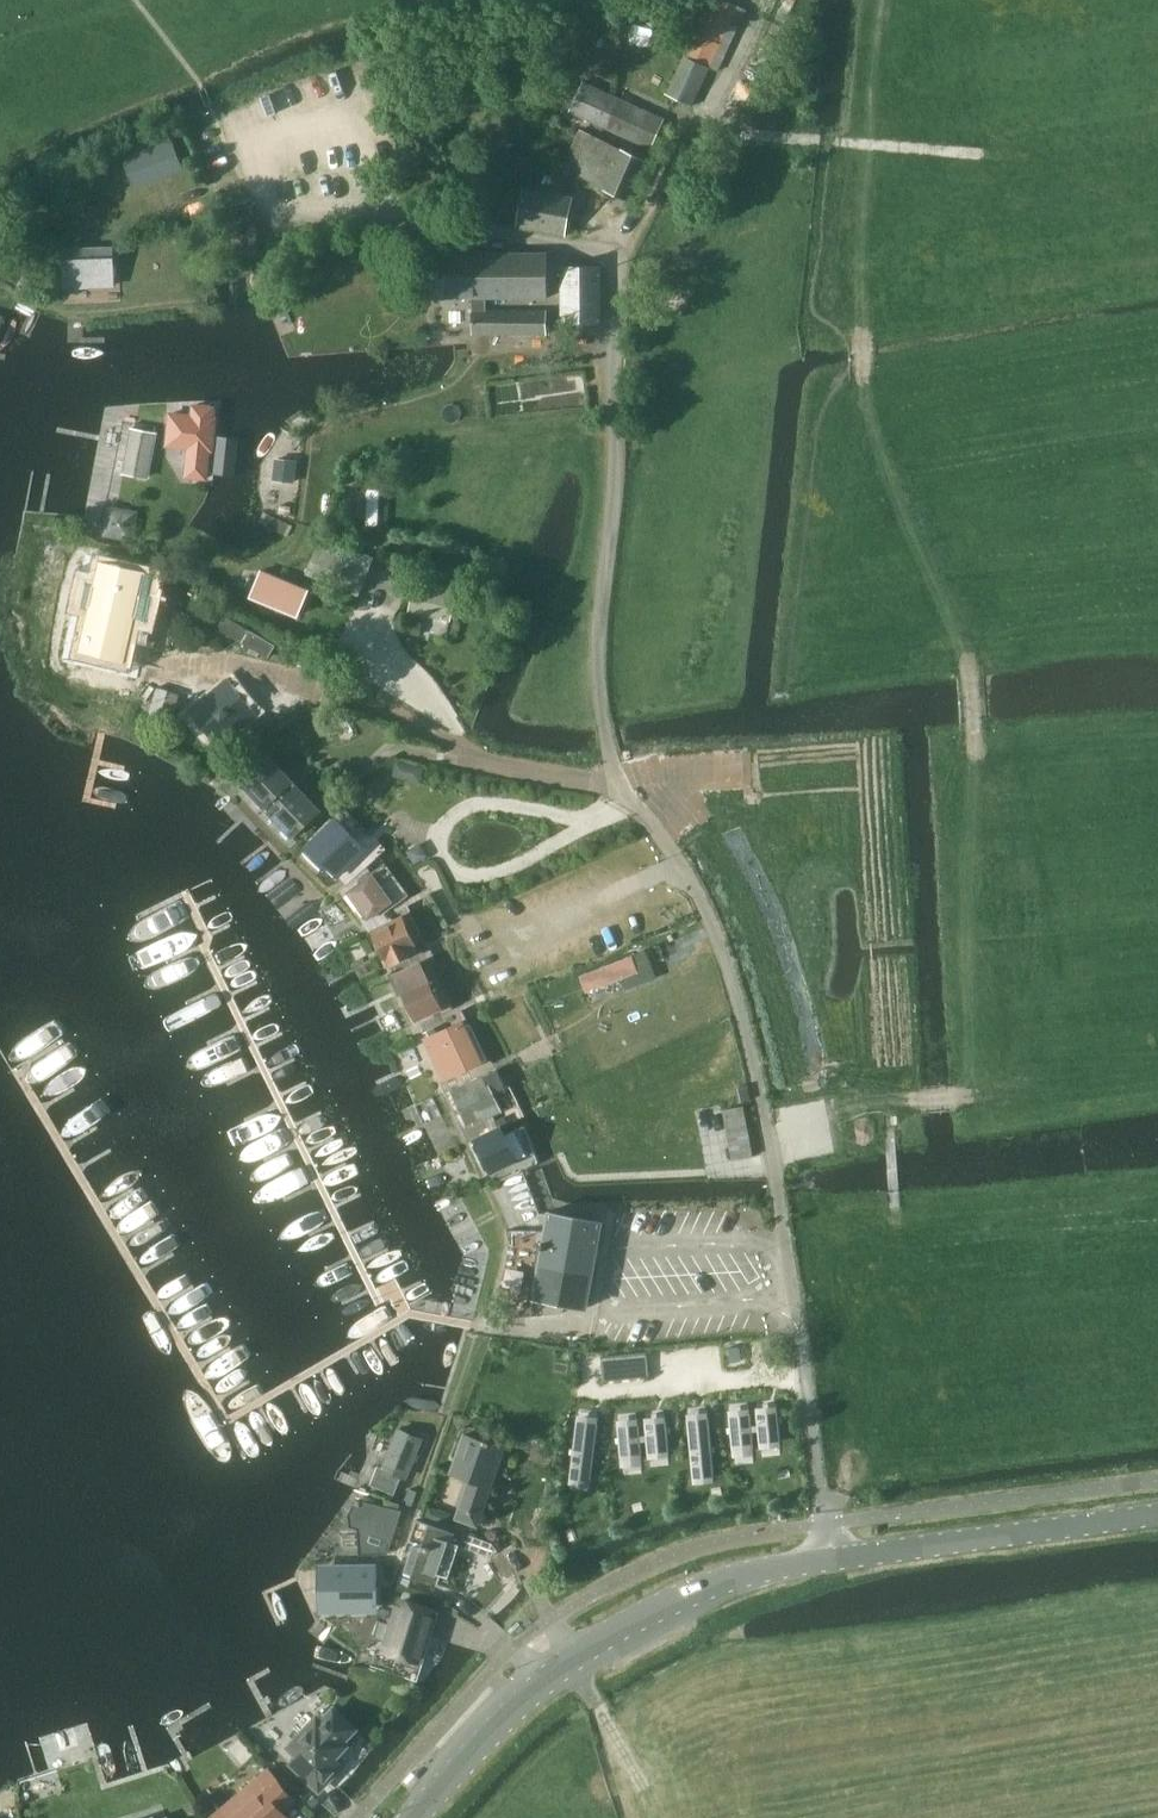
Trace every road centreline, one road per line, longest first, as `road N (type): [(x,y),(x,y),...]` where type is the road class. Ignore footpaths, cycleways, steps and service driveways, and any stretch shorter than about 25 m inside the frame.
road 1 (unclassified): [(618,788),(600,699),(599,623),(615,463),(621,266),(612,253),(412,214),(270,206)]
road 2 (unclassified): [(833,1558),(758,1082),(724,958),(694,883),(618,788)]
road 3 (tertiary): [(412,1817),(532,1684),(578,1651),(694,1590),(833,1558)]
road 4 (tertiary): [(833,1558),(1157,1514)]
road 5 (track): [(644,1787),(566,1660)]
road 6 (unclassified): [(618,788),(482,762)]

